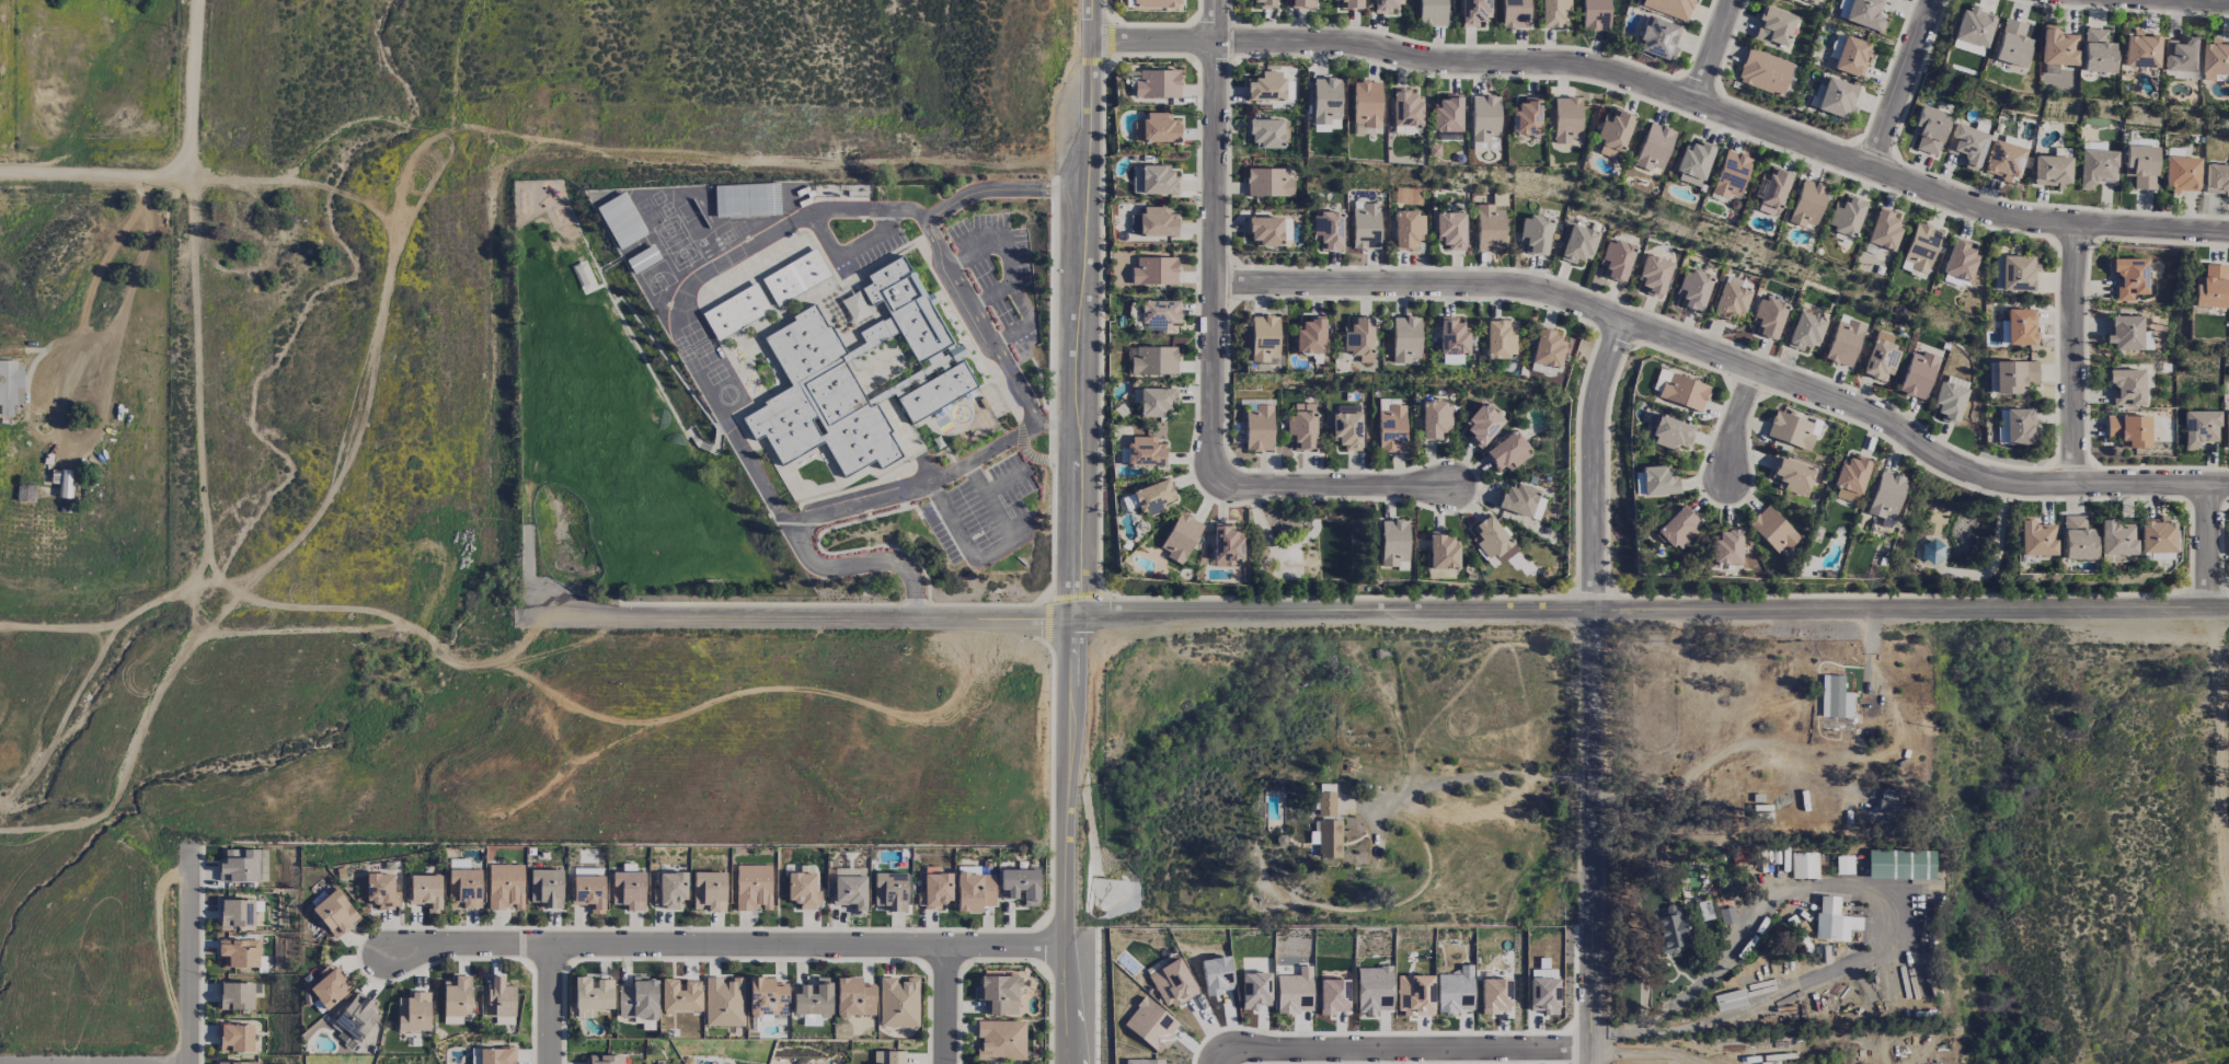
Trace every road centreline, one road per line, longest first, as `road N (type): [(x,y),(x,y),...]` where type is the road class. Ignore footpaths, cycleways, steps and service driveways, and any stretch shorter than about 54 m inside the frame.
road 1 (residential): [(2228,233),(2006,218),(1588,68),(1457,63),(1332,43),(1092,41)]
road 2 (tertiary): [(1076,620),(2228,608)]
road 3 (residential): [(2228,486),(1990,479),(1873,416),(1536,291),(1213,285)]
road 4 (residential): [(388,956),(461,946),(1064,946)]
road 5 (secondary): [(1076,620),(1092,0)]
road 6 (residential): [(525,620),(1076,620)]
road 7 (residential): [(1216,475),(1214,0)]
road 8 (tertiary): [(1590,1063),(1592,611)]
road 9 (secondary): [(1062,1063),(1076,620)]
road 10 (residential): [(186,178),(206,560),(184,601)]
road 11 (residential): [(1216,1054),(1590,1044)]
road 12 (track): [(2228,968),(2206,608)]
road 13 (track): [(189,877),(107,825),(108,801),(157,685),(199,613)]
road 14 (residential): [(1592,611),(1593,415),(1621,324)]
road 15 (residential): [(2076,225),(2072,485)]
road 16 (track): [(220,634),(184,601),(111,625),(0,626)]
road 17 (residential): [(1446,486),(1240,486),(1216,475)]
road 18 (residential): [(191,846),(188,1063)]
road 19 (residential): [(186,178),(0,177)]
road 20 (residential): [(1932,0),(1869,170)]
road 21 (residential): [(186,178),(197,0)]
road 22 (residential): [(2206,608),(2205,486)]

